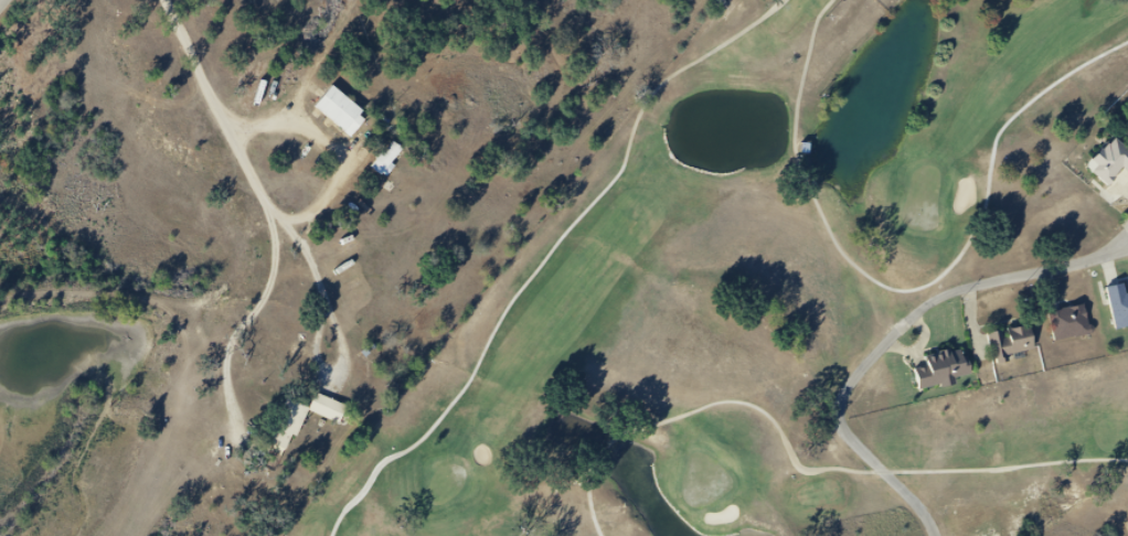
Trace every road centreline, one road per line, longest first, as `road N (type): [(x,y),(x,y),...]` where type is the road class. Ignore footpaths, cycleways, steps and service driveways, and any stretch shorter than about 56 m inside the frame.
road 1 (residential): [(933,535),(924,515),(838,422),(874,350),(919,308),(1127,253)]

